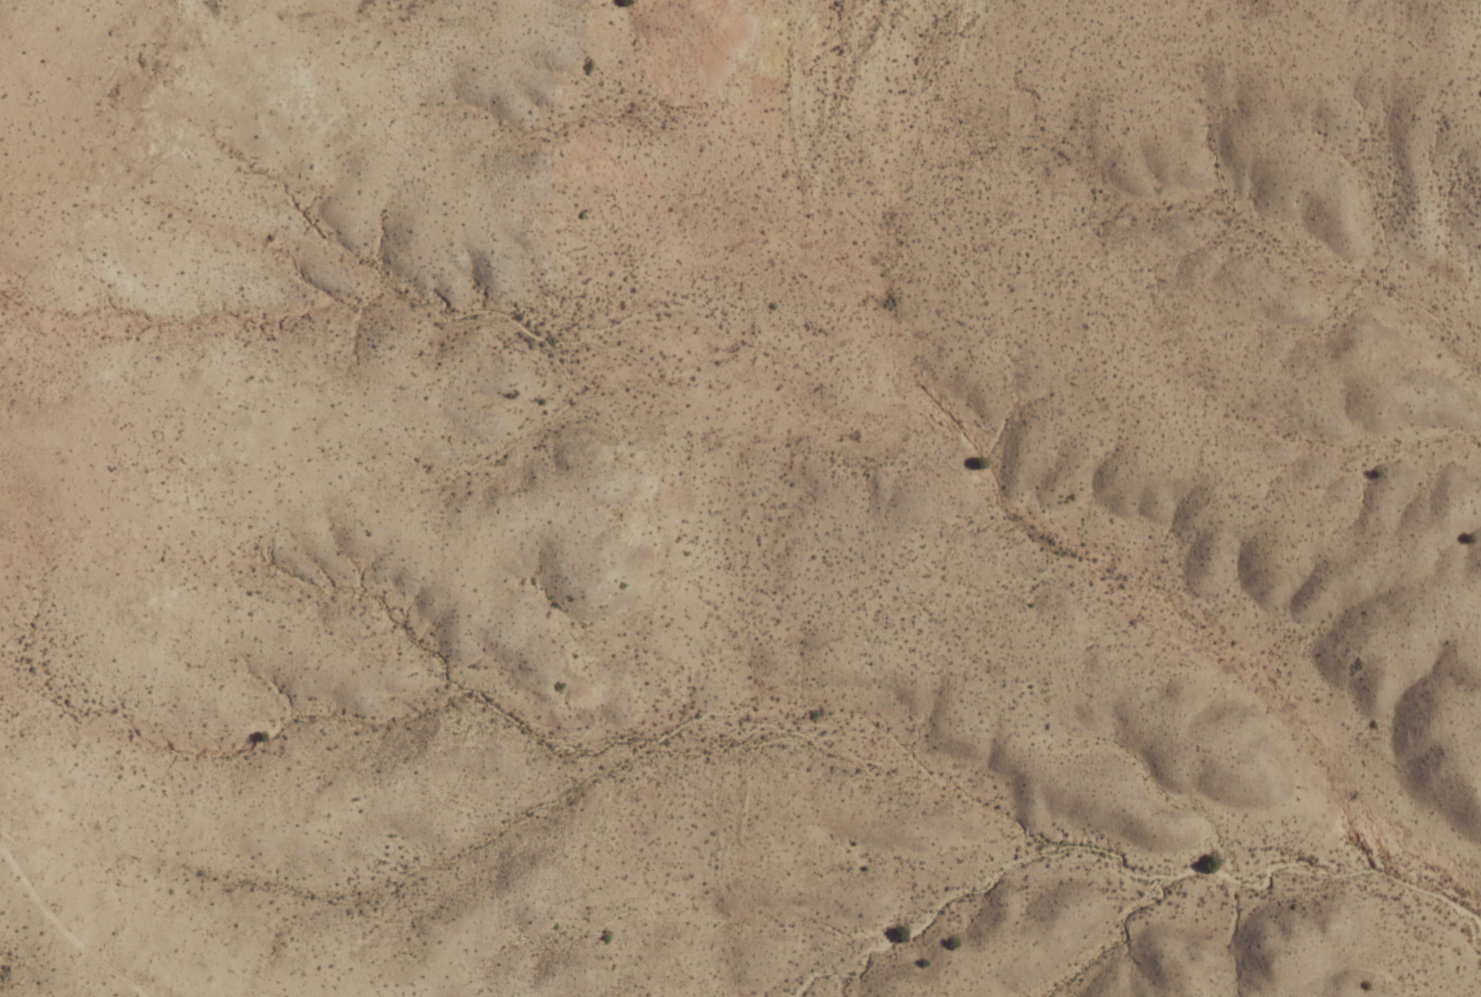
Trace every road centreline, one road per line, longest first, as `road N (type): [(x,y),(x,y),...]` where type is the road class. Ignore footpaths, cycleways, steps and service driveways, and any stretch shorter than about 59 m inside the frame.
road 1 (track): [(145,996),(76,947),(0,843)]

